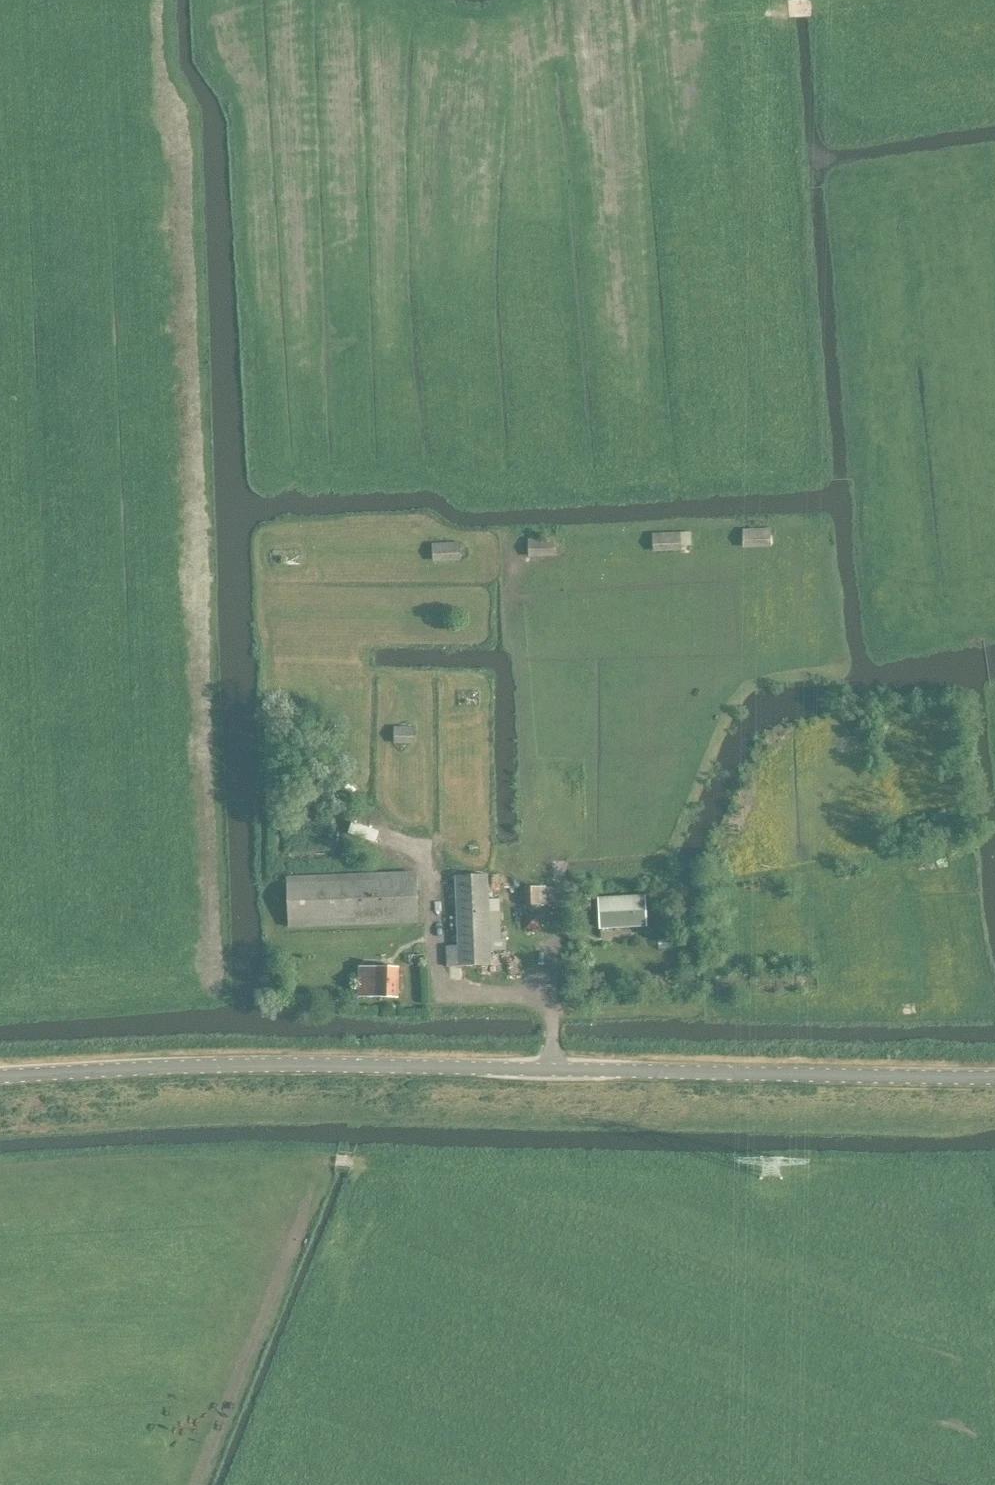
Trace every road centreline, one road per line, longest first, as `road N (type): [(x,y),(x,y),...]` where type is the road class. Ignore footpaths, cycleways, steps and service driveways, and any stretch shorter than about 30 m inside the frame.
road 1 (unclassified): [(0,1079),(262,1066),(994,1076)]

